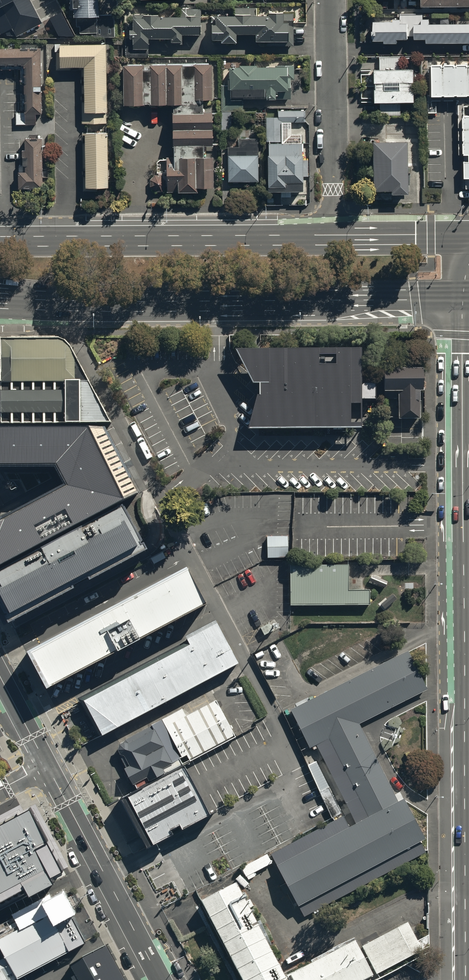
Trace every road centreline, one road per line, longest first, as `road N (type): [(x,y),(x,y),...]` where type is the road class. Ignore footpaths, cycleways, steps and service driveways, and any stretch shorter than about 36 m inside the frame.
road 1 (unclassified): [(105,875),(290,778),(292,762),(54,298)]
road 2 (primary): [(460,295),(54,298)]
road 3 (primary): [(0,241),(335,239)]
road 4 (secondary): [(462,607),(460,295)]
road 5 (secondary): [(465,883),(462,607)]
road 6 (unclassified): [(330,0),(335,239)]
road 7 (tertiary): [(105,875),(47,765)]
road 8 (primary): [(335,239),(459,238)]

